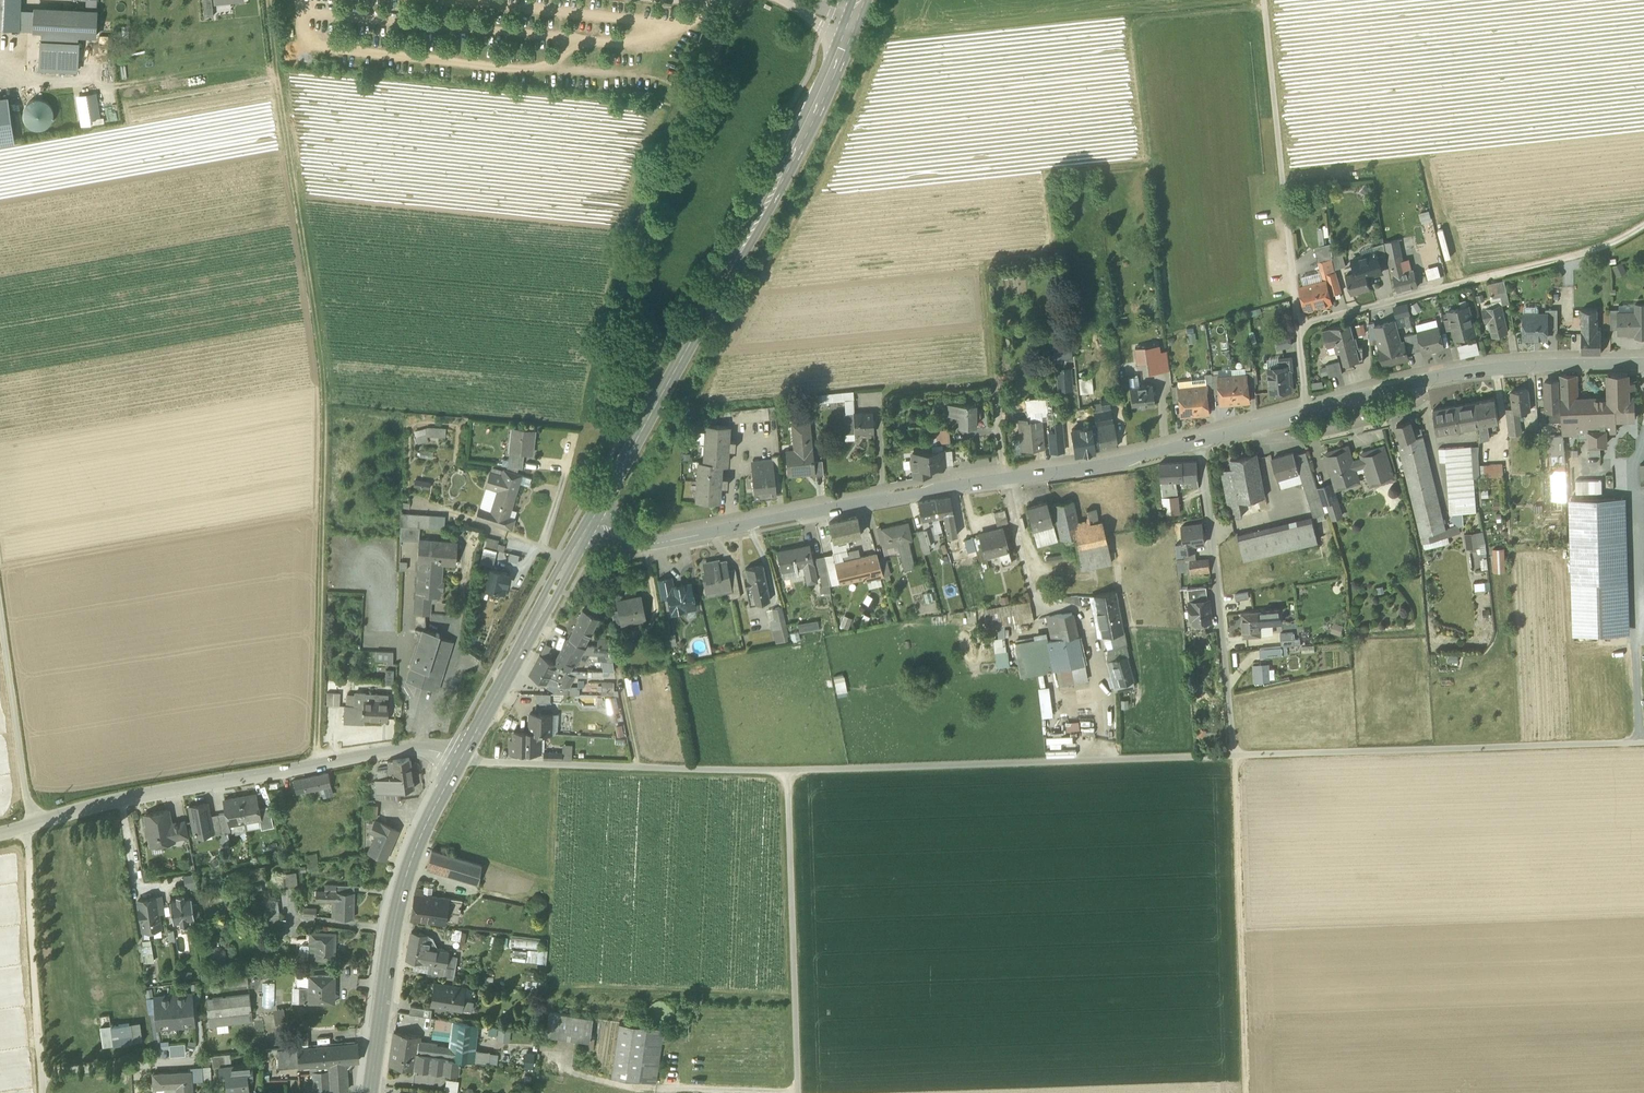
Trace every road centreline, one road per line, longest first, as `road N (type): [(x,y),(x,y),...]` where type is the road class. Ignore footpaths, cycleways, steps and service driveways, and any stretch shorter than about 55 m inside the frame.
road 1 (track): [(1643,742),(788,770),(459,763)]
road 2 (track): [(315,765),(327,403),(266,0)]
road 3 (tertiary): [(591,521),(628,541),(670,541),(1203,442)]
road 4 (primary): [(848,31),(784,174),(591,521)]
road 5 (residential): [(459,763),(420,747),(164,790),(0,831)]
road 6 (tertiary): [(1203,442),(1469,372),(1643,363)]
road 7 (unclassified): [(735,0),(653,190),(597,415)]
road 8 (track): [(1643,224),(1606,247),(1297,326)]
road 9 (primary): [(459,763),(419,839),(394,921),(370,1092)]
road 10 (track): [(1244,1092),(1233,755)]
road 11 (track): [(1264,0),(1297,326)]
road 12 (unclassified): [(788,770),(798,1092)]
road 13 (unclassified): [(1203,442),(1233,755)]
road 14 (primary): [(591,521),(459,763)]
road 15 (track): [(43,1071),(29,825)]
road 16 (track): [(0,615),(29,825)]
road 17 (residential): [(198,1060),(43,1071)]
road 18 (track): [(1639,743),(1635,604)]

